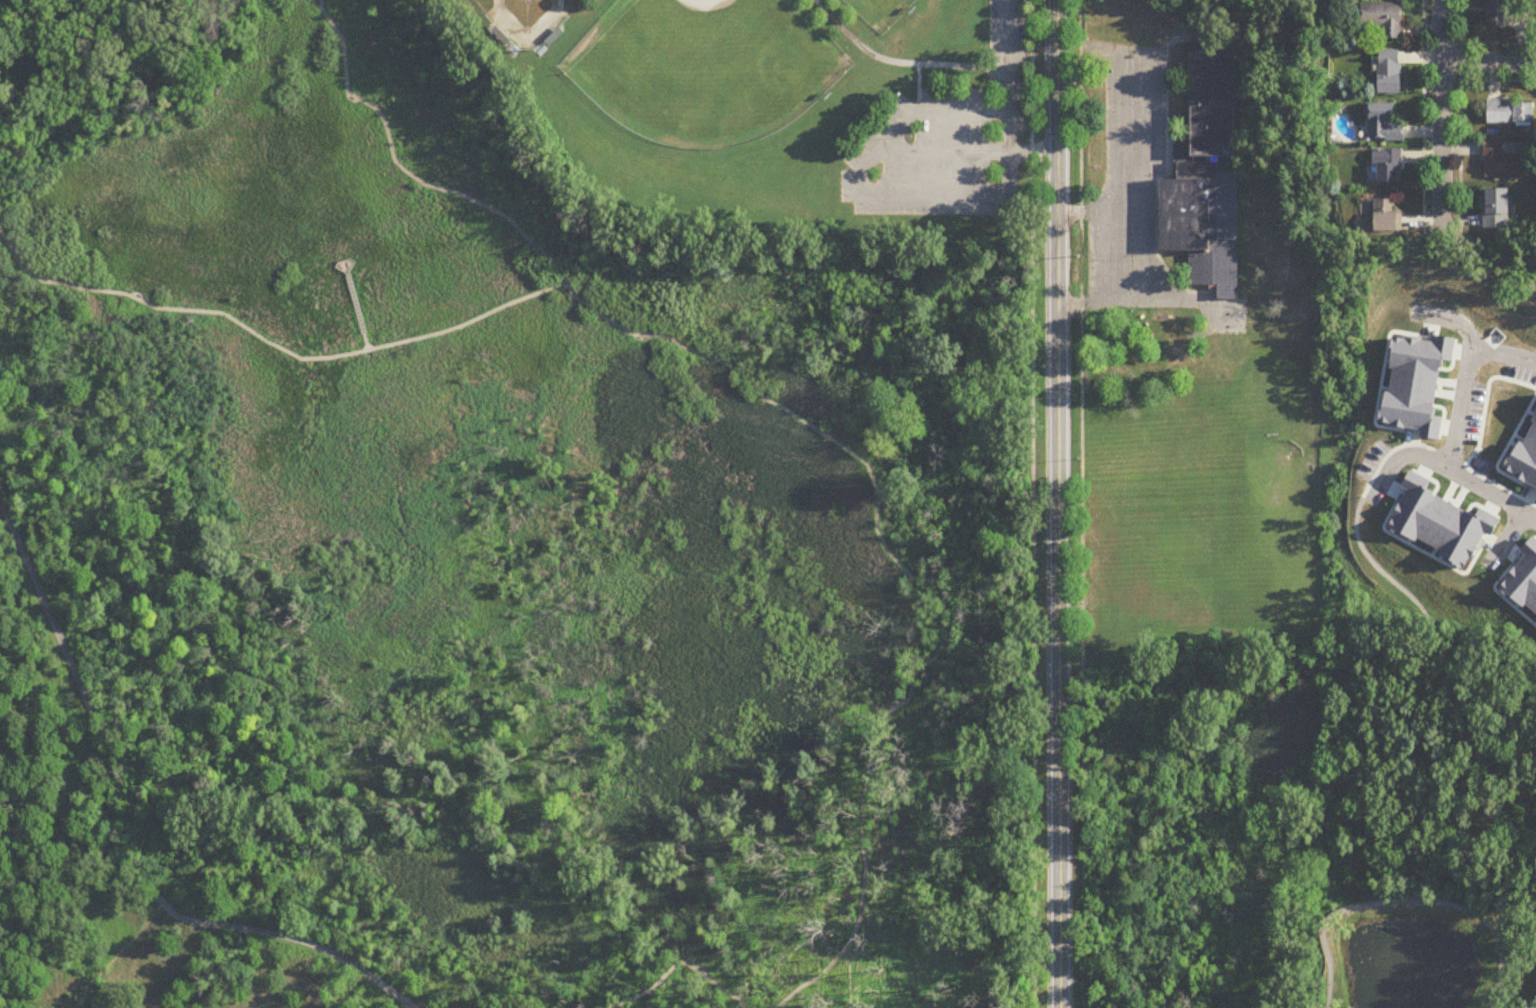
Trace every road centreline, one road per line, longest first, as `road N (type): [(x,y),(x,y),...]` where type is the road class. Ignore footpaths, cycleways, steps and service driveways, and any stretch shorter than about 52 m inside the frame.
road 1 (tertiary): [(1056,0),(1059,1007)]
road 2 (residential): [(1535,520),(1448,468),(1469,358),(1489,352),(1535,362)]
road 3 (residential): [(1442,235),(1441,0)]

